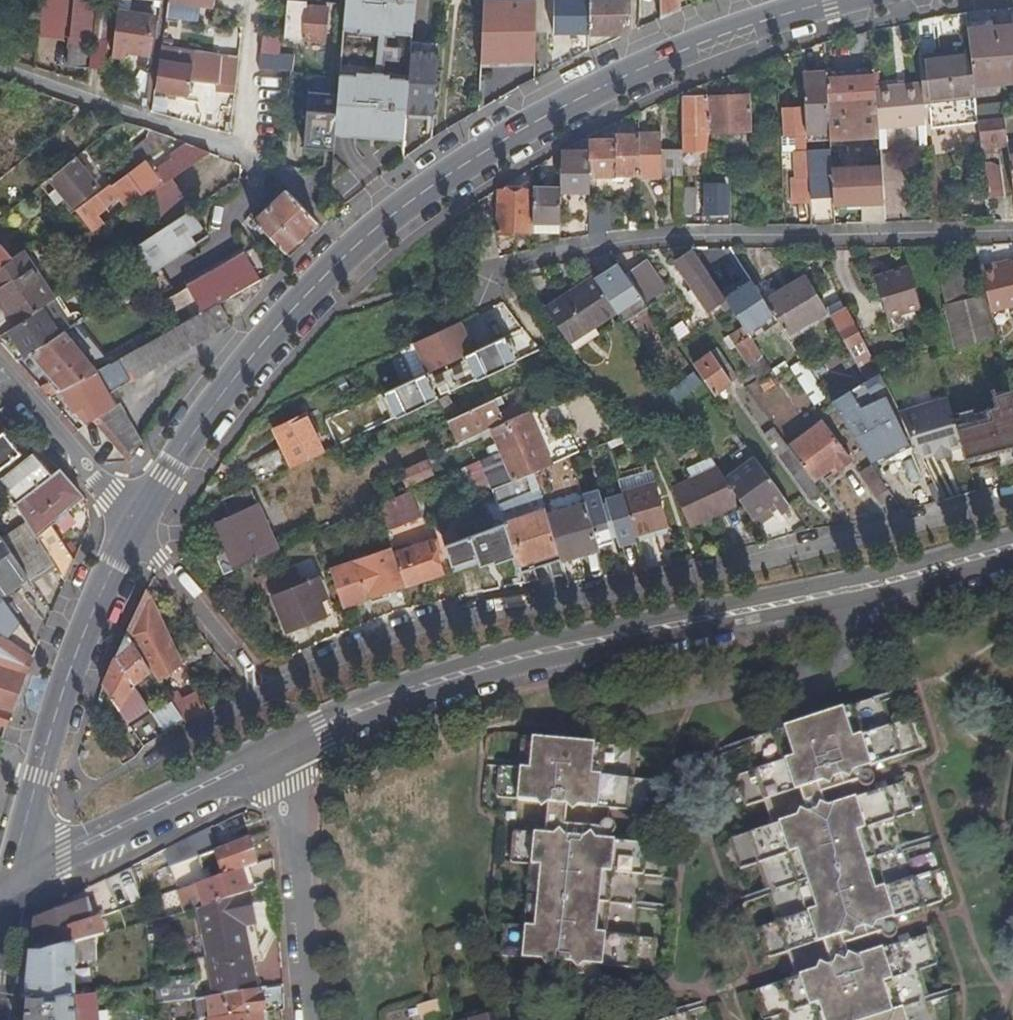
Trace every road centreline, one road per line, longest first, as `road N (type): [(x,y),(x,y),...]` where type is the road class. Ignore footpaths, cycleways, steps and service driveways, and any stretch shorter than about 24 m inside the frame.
road 1 (tertiary): [(133,527),(220,396),(347,248),(505,137),(626,76),(827,0)]
road 2 (residential): [(264,690),(434,625),(1012,500)]
road 3 (unclassified): [(287,743),(510,659),(885,582),(1012,547)]
road 4 (residential): [(486,276),(572,251),(660,240),(1012,225)]
road 5 (tertiary): [(9,884),(74,649),(133,527)]
road 6 (unclassified): [(9,884),(287,743)]
road 7 (residential): [(308,1019),(287,743)]
road 8 (residential): [(133,527),(0,371)]
road 9 (residential): [(233,651),(133,527)]
road 10 (residential): [(264,690),(143,762)]

